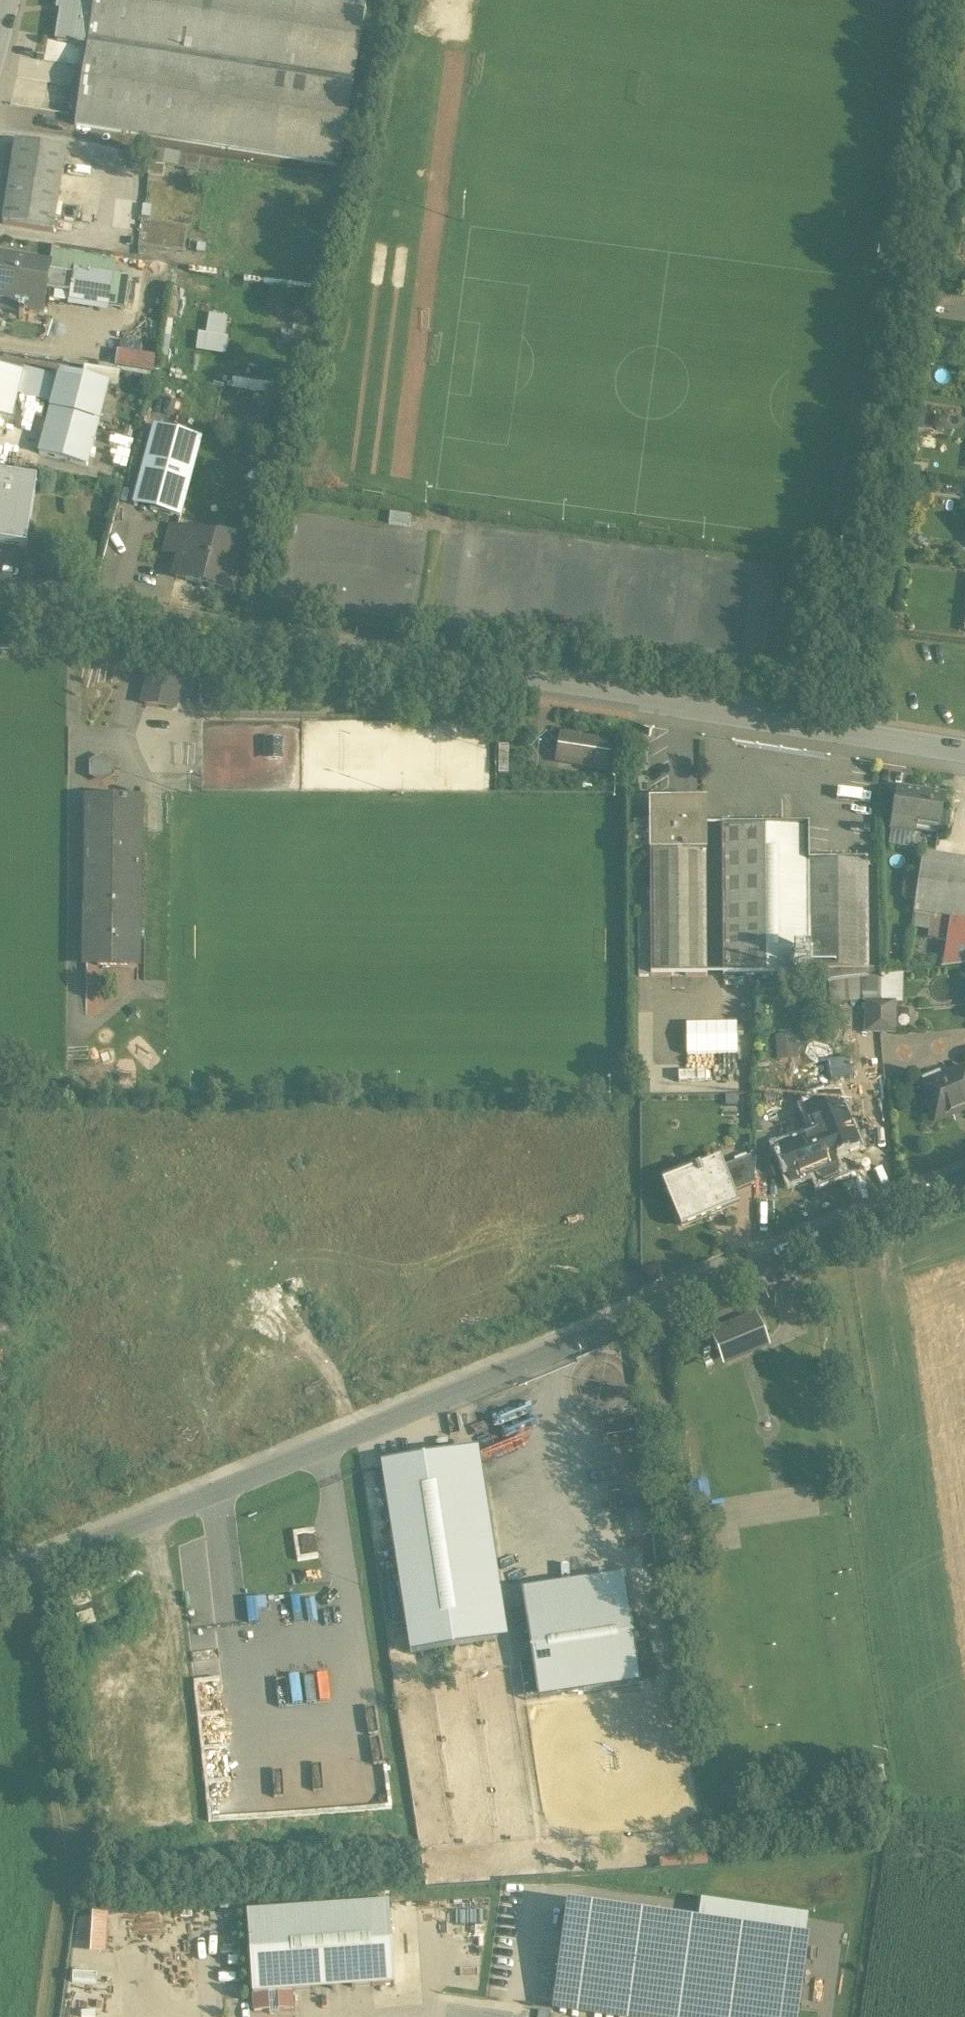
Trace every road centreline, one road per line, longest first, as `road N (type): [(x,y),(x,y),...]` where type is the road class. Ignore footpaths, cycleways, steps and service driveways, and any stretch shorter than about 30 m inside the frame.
road 1 (residential): [(964,1180),(0,1571)]
road 2 (residential): [(964,749),(0,595)]

